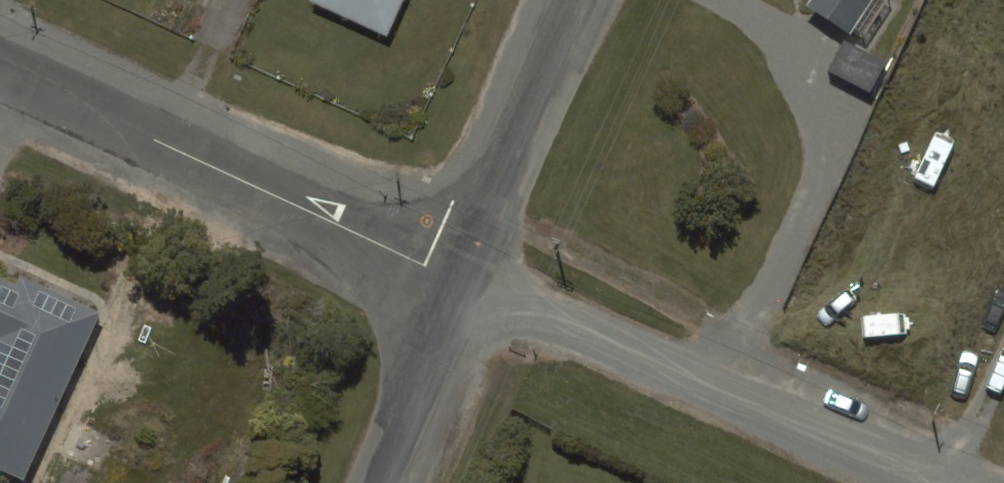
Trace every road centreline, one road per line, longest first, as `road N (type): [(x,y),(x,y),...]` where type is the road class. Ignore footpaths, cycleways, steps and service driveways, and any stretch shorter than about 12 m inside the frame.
road 1 (residential): [(461,282),(932,482)]
road 2 (residential): [(0,68),(461,282)]
road 3 (residential): [(461,282),(590,0)]
road 4 (residential): [(371,482),(461,282)]

